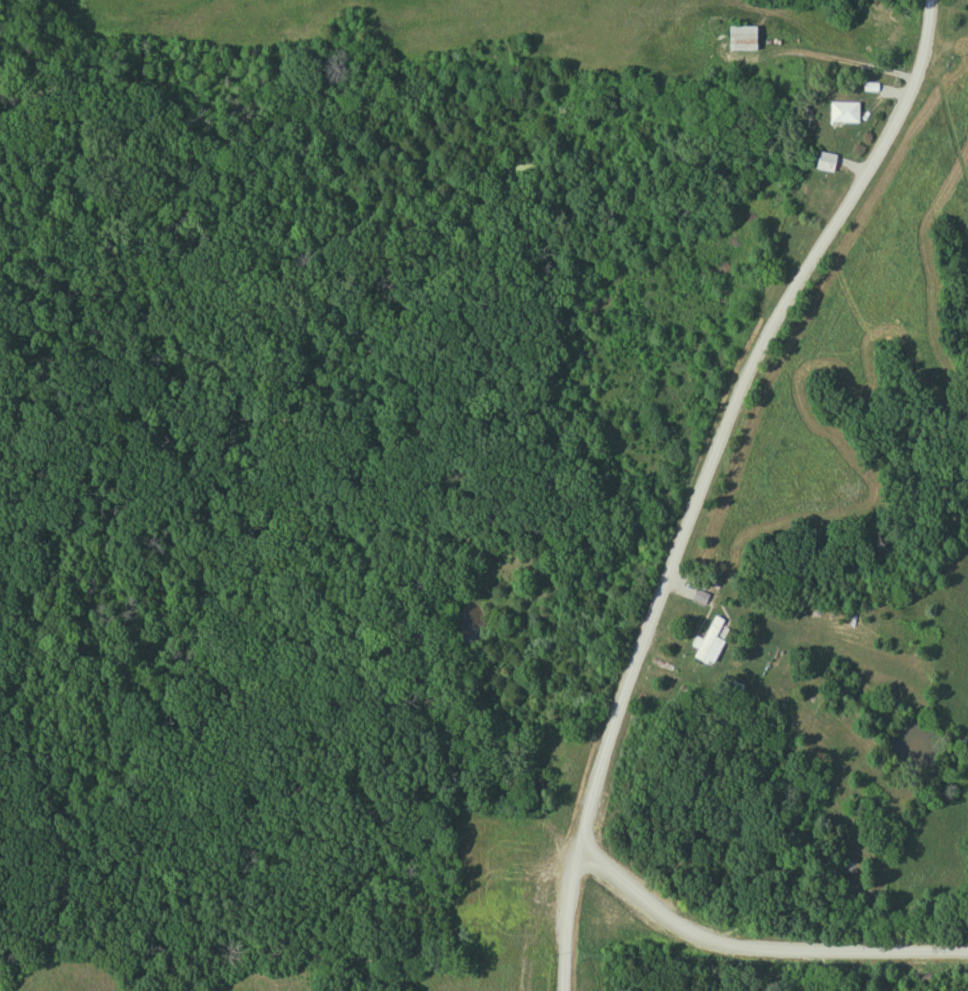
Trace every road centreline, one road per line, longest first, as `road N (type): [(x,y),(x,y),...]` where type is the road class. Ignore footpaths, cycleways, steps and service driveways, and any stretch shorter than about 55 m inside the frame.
road 1 (residential): [(575,840),(612,713),(739,375),(901,108),(926,51),(932,0)]
road 2 (residential): [(575,840),(666,913),(711,935),(751,943),(967,945)]
road 3 (residential): [(559,990),(575,840)]

